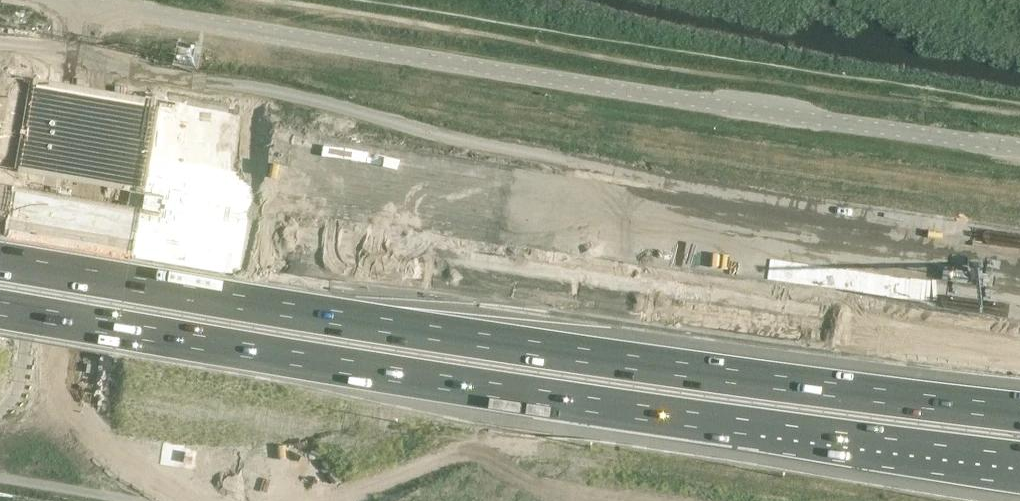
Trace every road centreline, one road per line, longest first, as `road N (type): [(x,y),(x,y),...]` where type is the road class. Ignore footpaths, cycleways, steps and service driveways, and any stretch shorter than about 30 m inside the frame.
road 1 (motorway): [(1019,285),(0,126)]
road 2 (motorway): [(0,271),(1019,425)]
road 3 (motorway): [(0,203),(717,315),(1019,348)]
road 4 (unclassified): [(79,0),(1019,147)]

